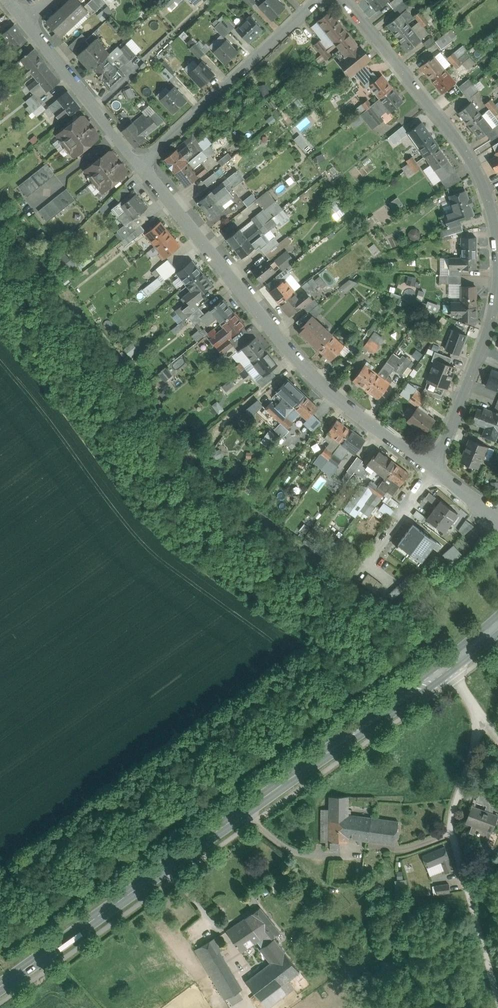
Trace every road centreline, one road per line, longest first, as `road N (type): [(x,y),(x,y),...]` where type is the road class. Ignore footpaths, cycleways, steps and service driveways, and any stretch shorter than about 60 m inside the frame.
road 1 (primary): [(0,986),(447,667)]
road 2 (residential): [(140,163),(284,343),(336,398),(429,468)]
road 3 (residential): [(497,260),(490,209),(469,157),(348,0)]
road 4 (unclassified): [(480,715),(448,821),(497,999)]
road 5 (residential): [(315,0),(140,163)]
road 6 (residential): [(429,468),(487,331),(497,271)]
road 7 (residential): [(26,21),(140,163)]

